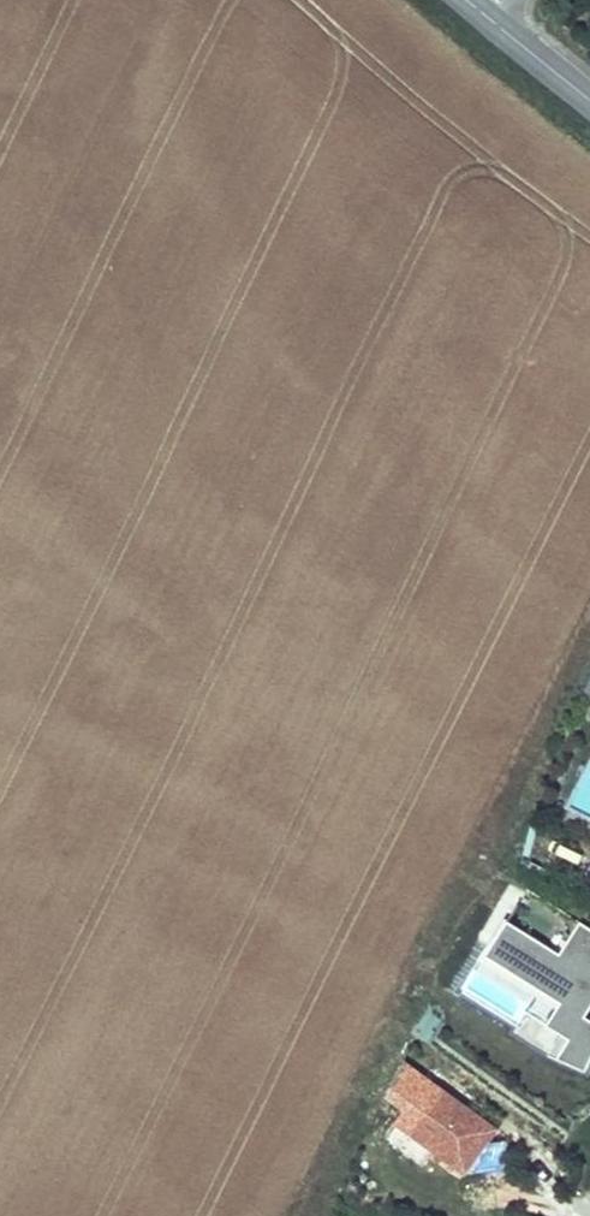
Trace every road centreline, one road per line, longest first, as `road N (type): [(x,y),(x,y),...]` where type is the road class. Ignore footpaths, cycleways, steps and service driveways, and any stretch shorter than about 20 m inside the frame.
road 1 (tertiary): [(486,20),(589,104)]

